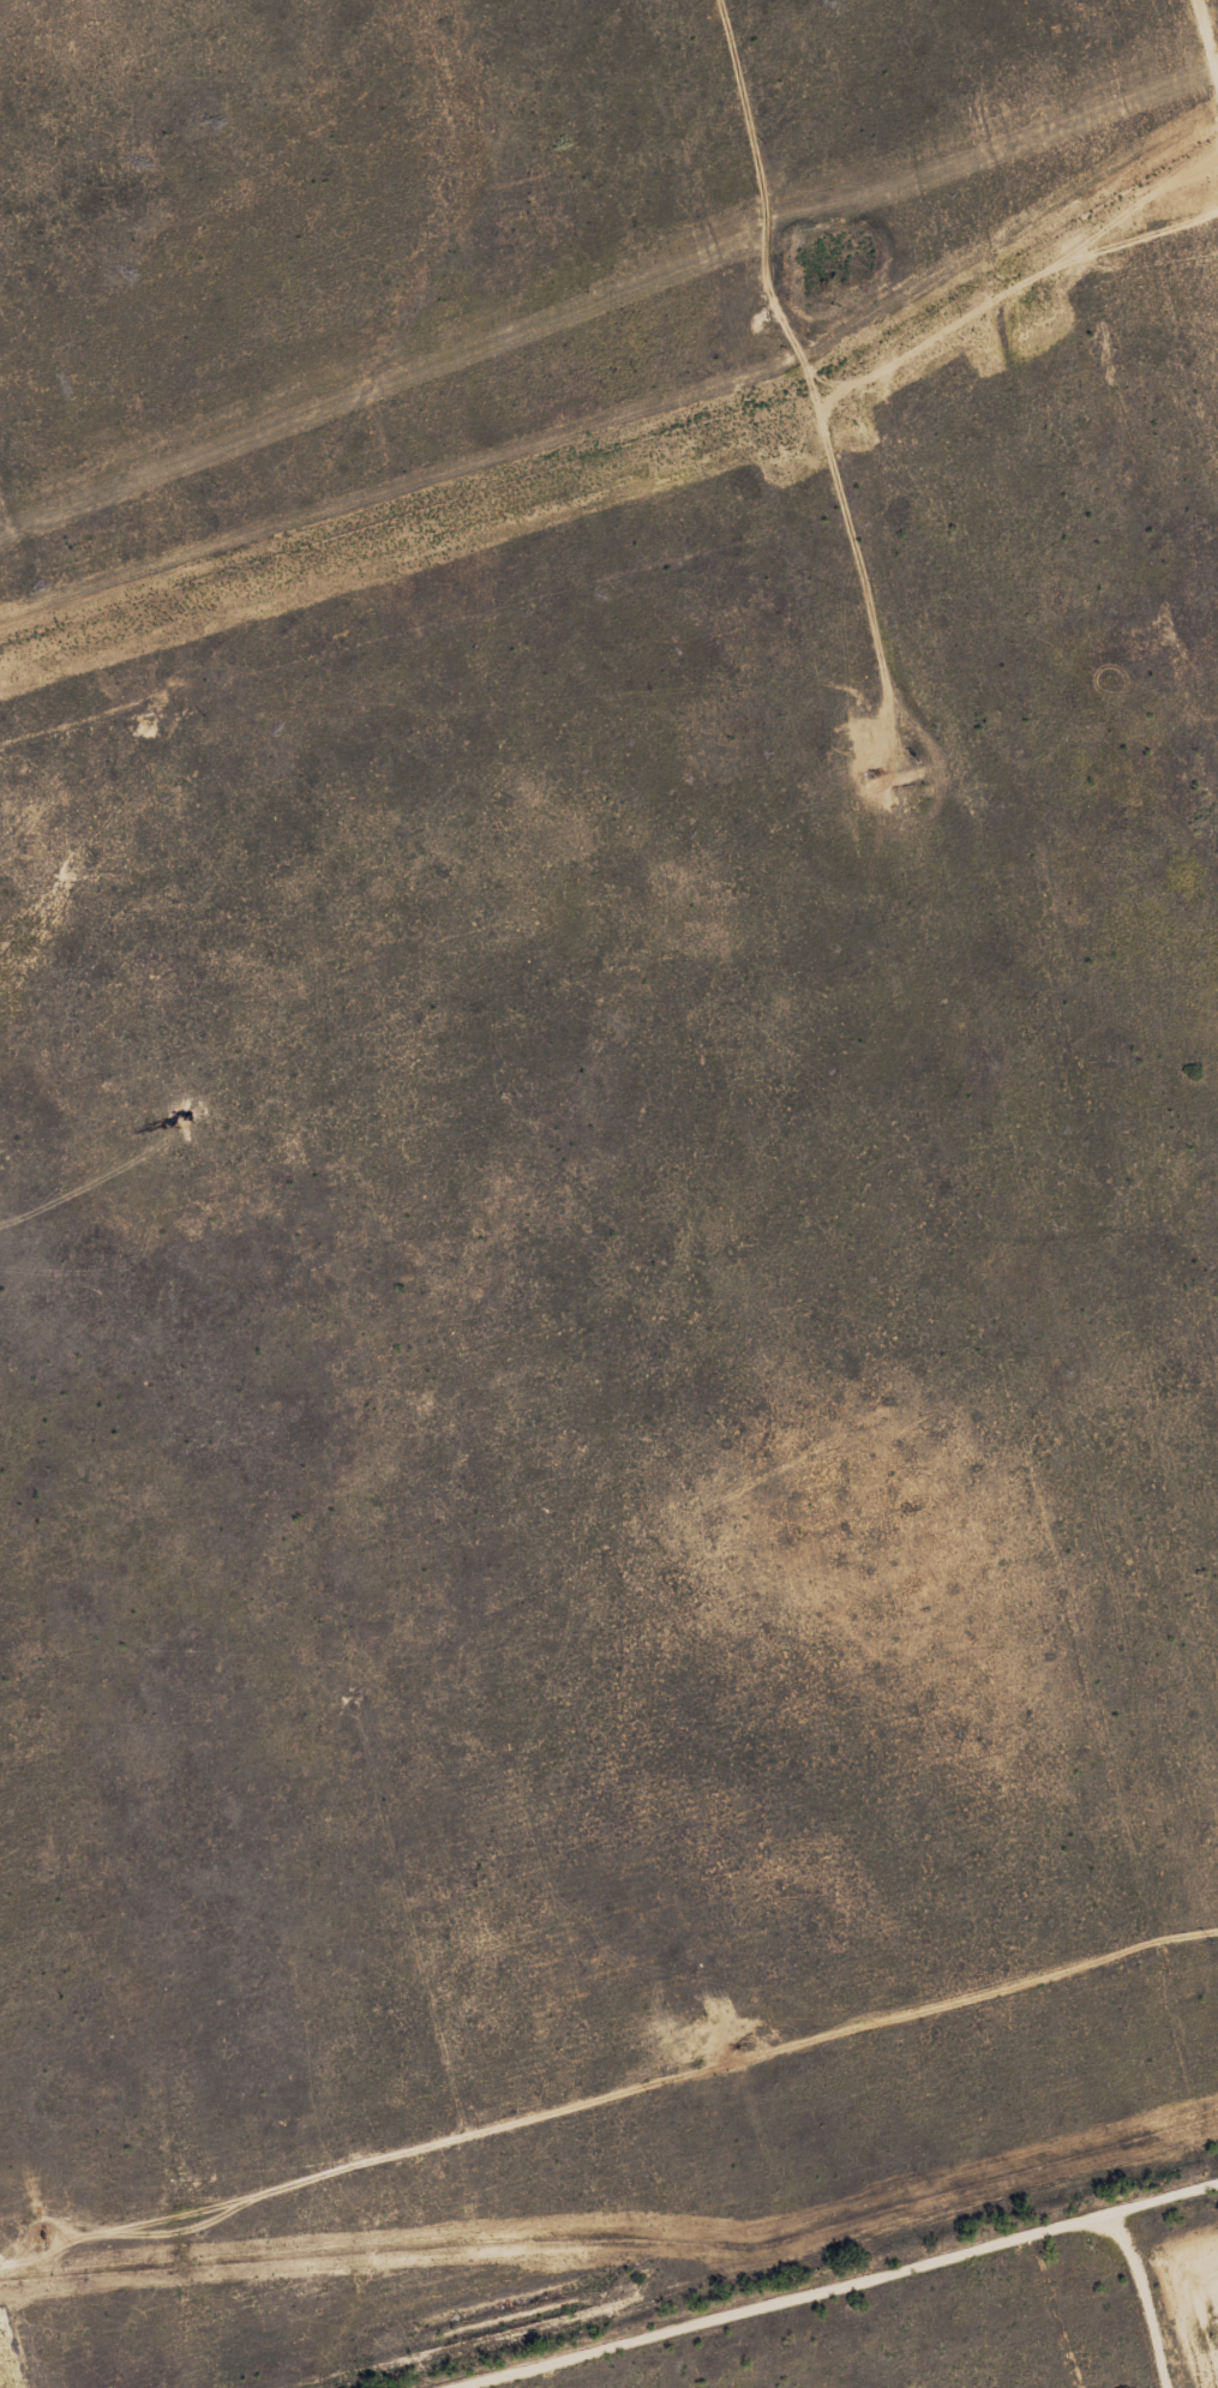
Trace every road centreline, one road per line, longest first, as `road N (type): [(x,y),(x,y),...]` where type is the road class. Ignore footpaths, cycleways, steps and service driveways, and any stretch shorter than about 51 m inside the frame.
road 1 (track): [(1217,278),(860,371),(782,420),(794,619),(0,828)]

